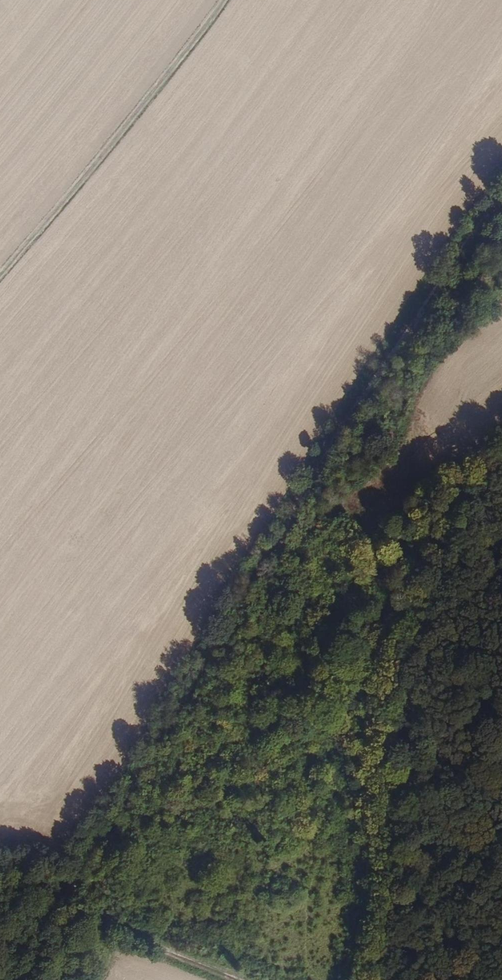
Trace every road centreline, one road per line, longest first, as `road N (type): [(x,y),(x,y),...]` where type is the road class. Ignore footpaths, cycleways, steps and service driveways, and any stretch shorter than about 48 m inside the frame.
road 1 (track): [(58,858),(501,202)]
road 2 (track): [(0,275),(224,0)]
road 3 (track): [(239,979),(107,925),(58,858)]
road 4 (track): [(0,970),(22,944),(58,858)]

